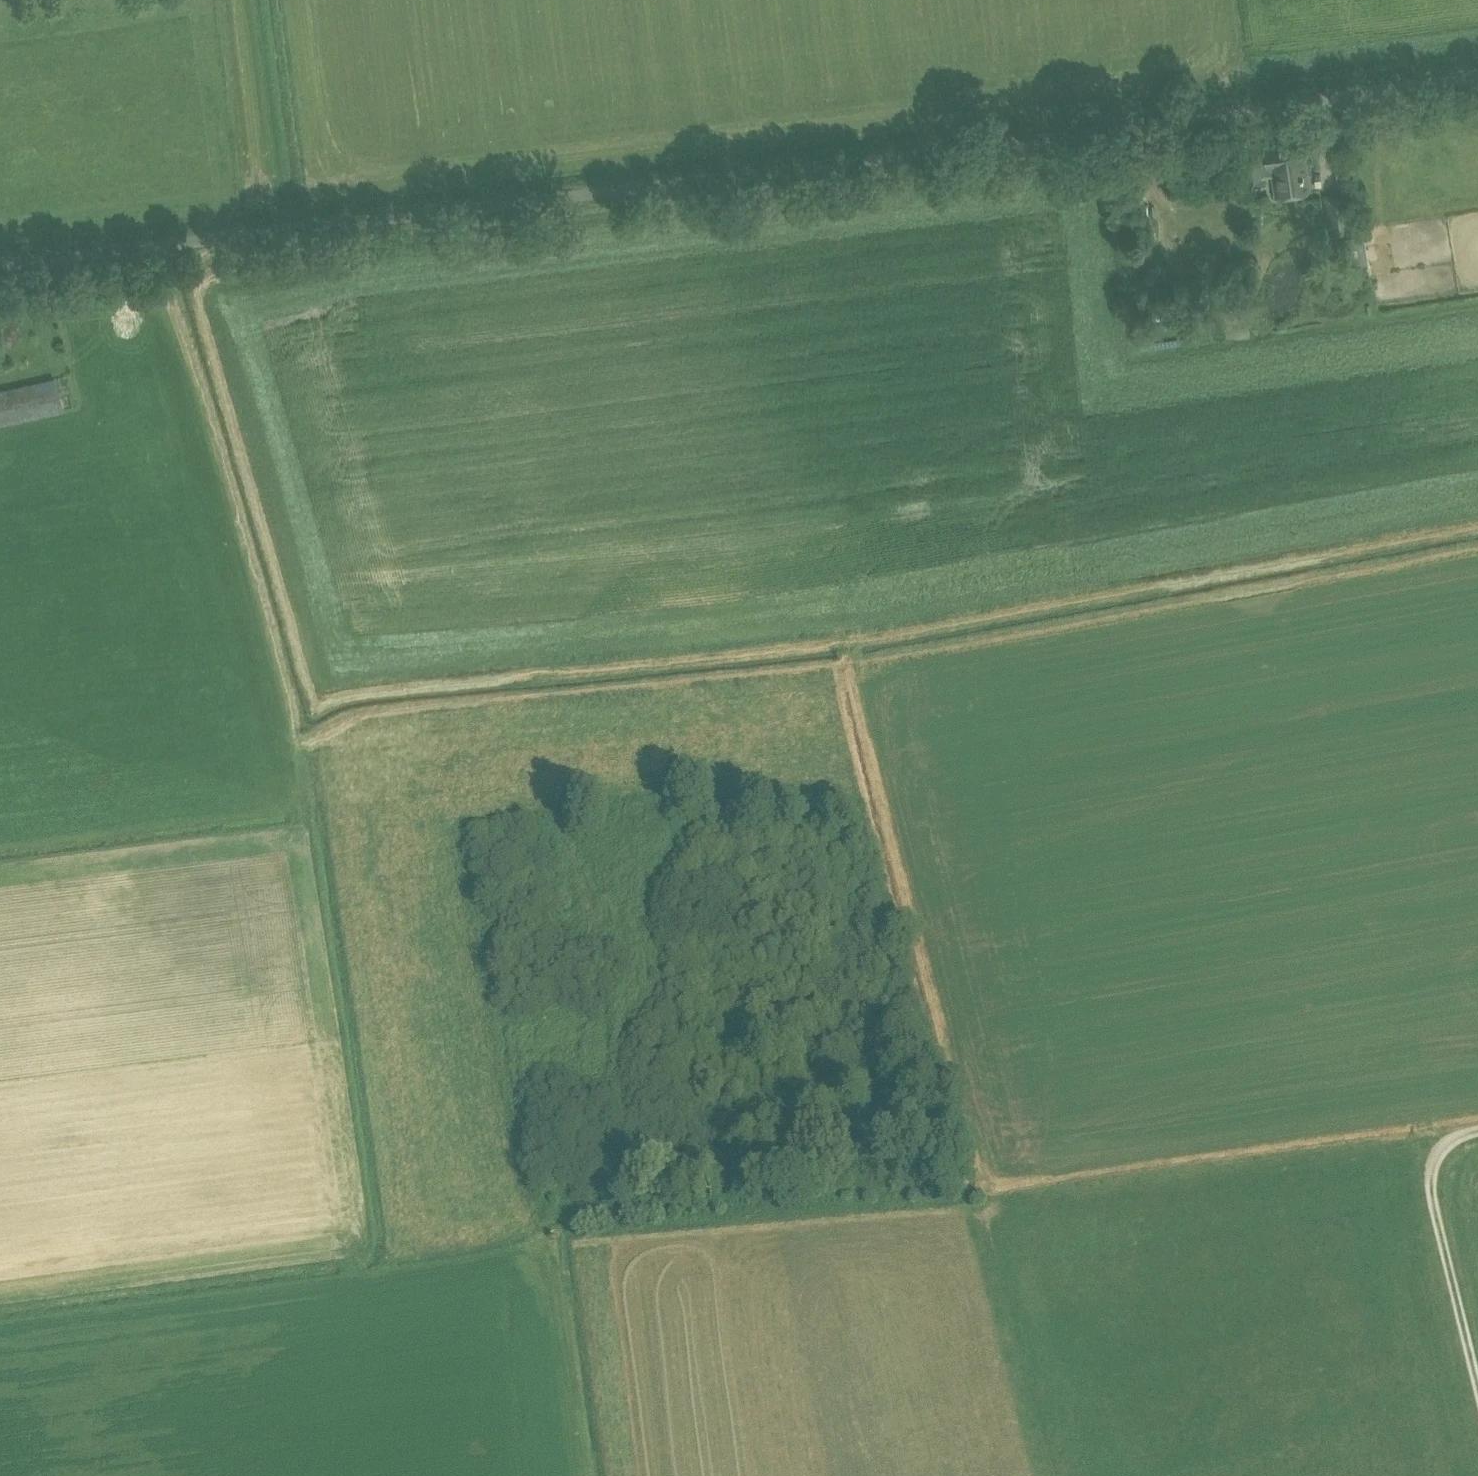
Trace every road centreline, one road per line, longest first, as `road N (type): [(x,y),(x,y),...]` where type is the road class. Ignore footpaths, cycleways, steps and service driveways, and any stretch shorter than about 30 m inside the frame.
road 1 (unclassified): [(0,273),(730,184),(1477,76)]
road 2 (track): [(1477,1395),(1428,1189),(1441,1150),(1477,1133)]
road 3 (track): [(521,1227),(551,1248),(579,1475)]

